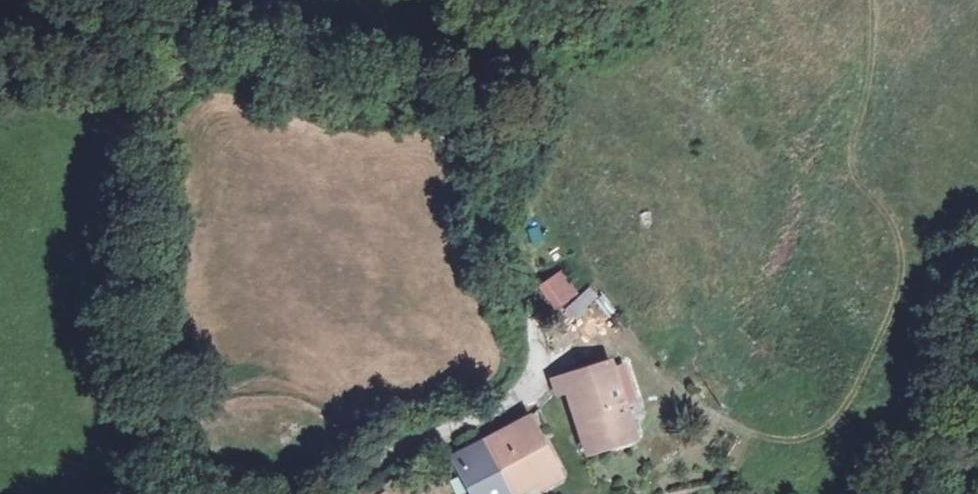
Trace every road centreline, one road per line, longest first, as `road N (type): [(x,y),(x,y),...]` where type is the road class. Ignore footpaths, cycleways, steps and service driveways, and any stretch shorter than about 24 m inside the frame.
road 1 (track): [(170,55),(424,93),(472,116),(491,154),(534,338)]
road 2 (residential): [(336,493),(401,448),(496,414),(518,398),(532,377),(534,338)]
road 3 (track): [(0,74),(69,73),(170,55)]

